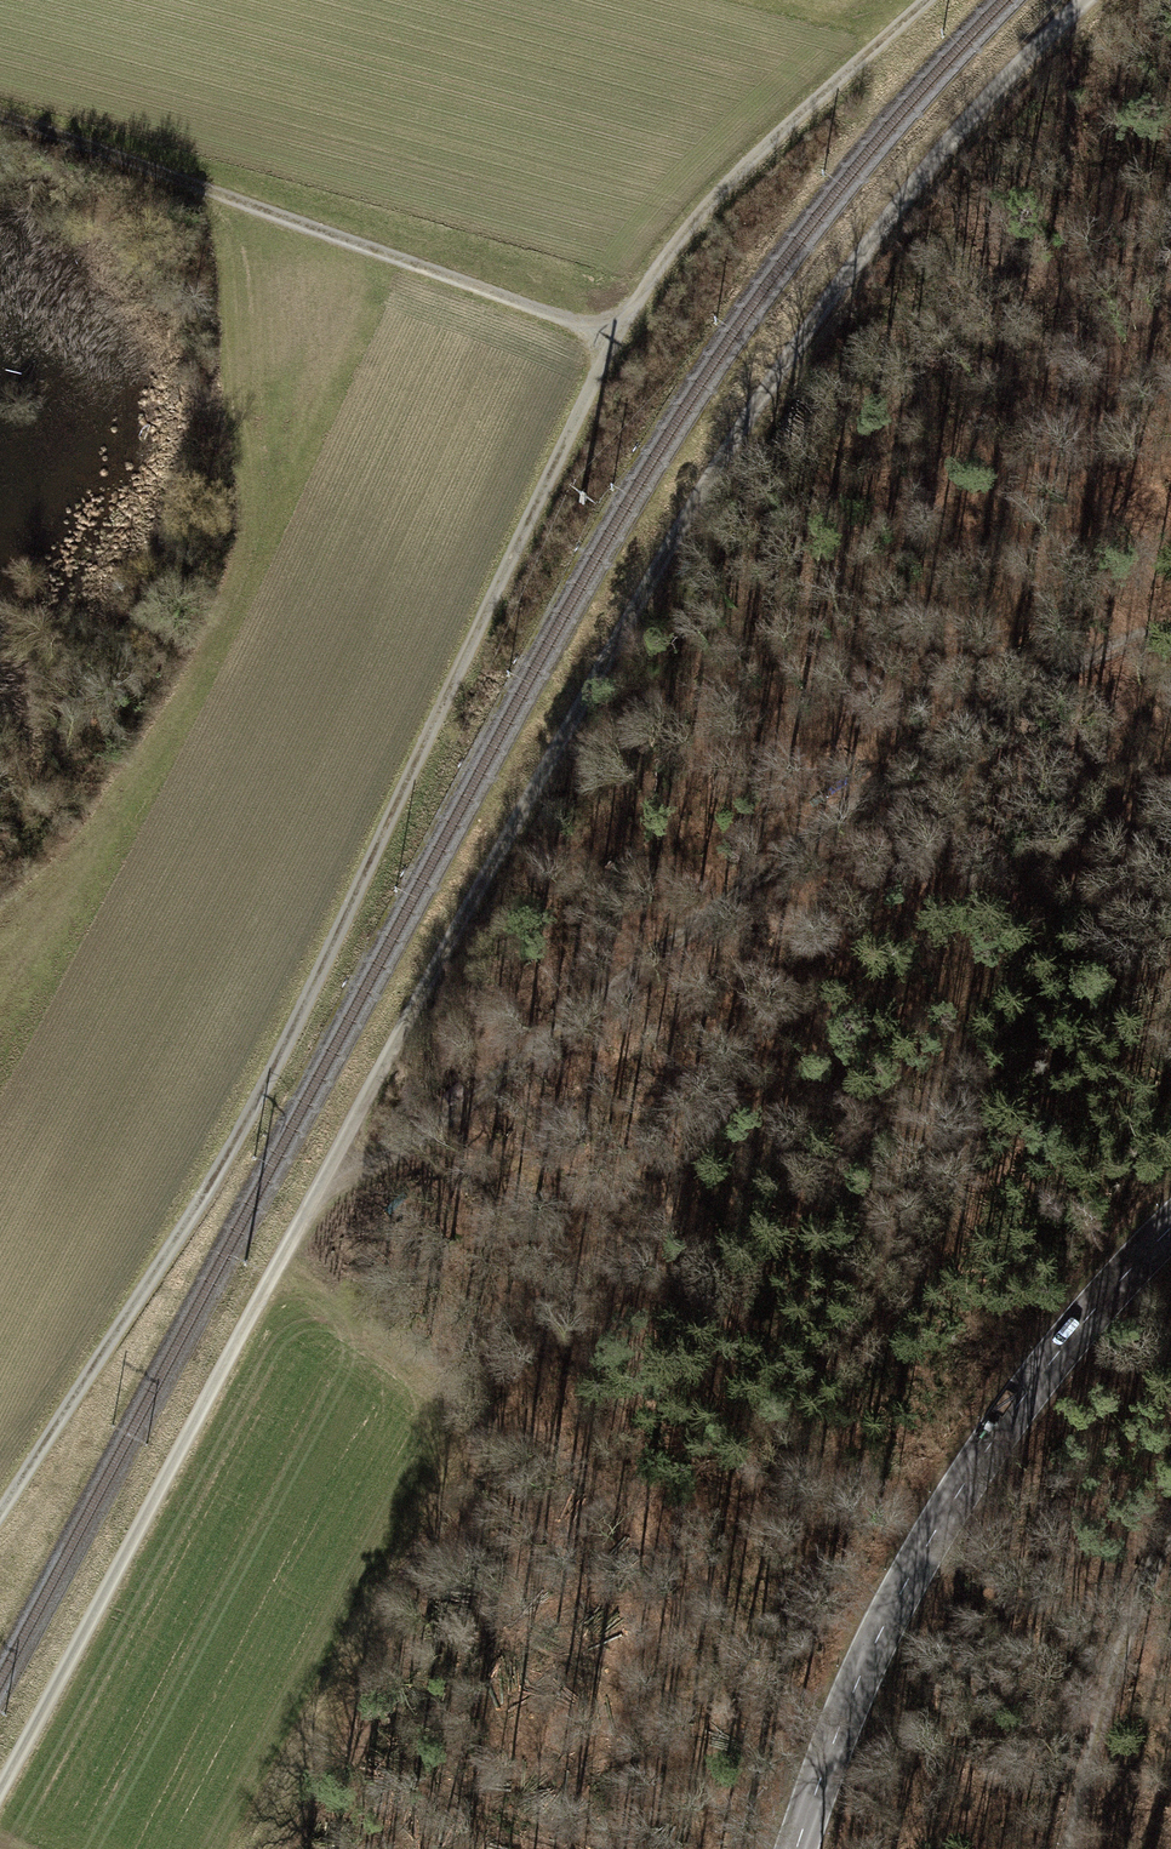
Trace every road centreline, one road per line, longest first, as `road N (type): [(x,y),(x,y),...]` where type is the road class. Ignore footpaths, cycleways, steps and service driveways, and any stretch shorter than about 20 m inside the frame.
road 1 (track): [(0,1799),(688,499),(857,244),(1016,52),(1074,0)]
road 2 (track): [(0,1514),(234,1150),(609,354),(689,230),(942,0)]
road 3 (track): [(1170,637),(1017,695),(835,811),(303,1237)]
road 4 (secondary): [(1170,1229),(1037,1381),(913,1567),(860,1676),(795,1848)]
road 5 (track): [(609,354),(514,303),(0,114)]
road 6 (track): [(1170,1541),(1105,1690),(1076,1848)]

